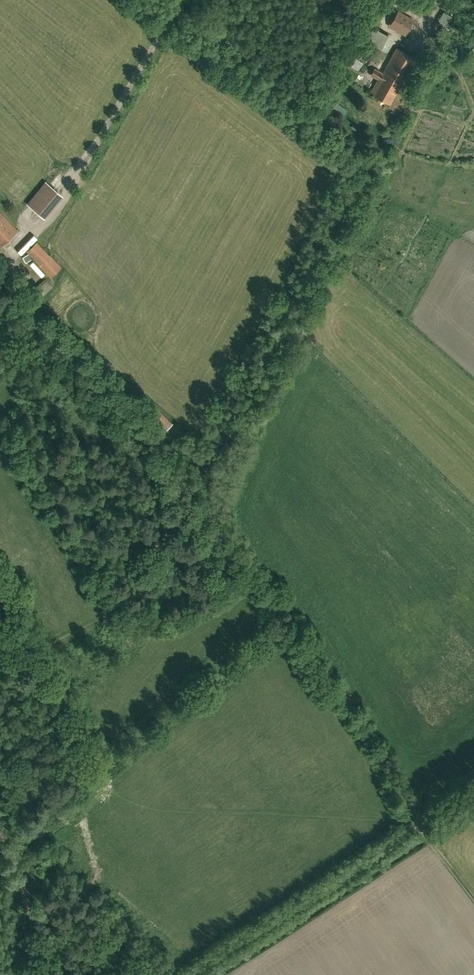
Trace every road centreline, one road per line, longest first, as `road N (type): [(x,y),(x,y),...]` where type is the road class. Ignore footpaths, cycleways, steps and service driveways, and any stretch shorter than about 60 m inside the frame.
road 1 (track): [(187,0),(47,226),(0,255)]
road 2 (track): [(195,974),(423,827)]

